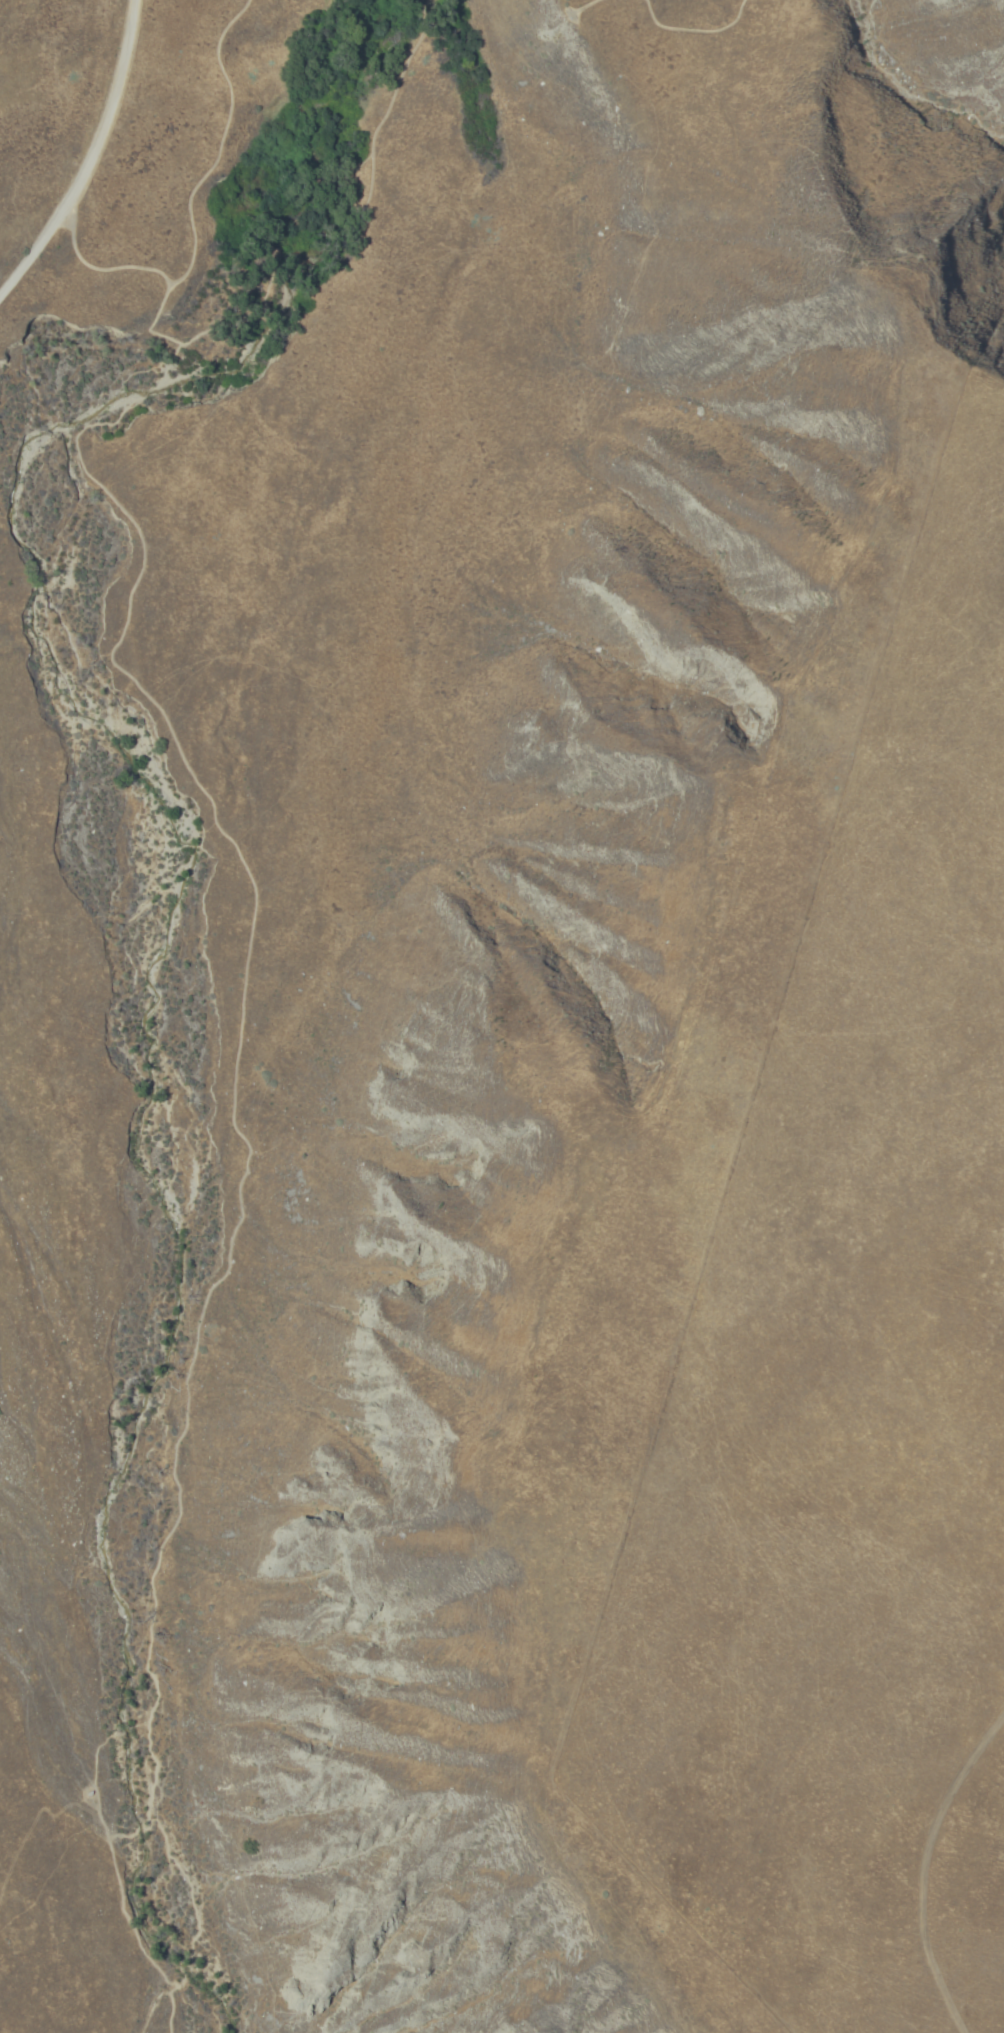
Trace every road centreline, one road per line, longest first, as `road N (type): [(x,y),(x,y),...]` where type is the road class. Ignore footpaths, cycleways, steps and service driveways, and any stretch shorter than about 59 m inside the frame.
road 1 (residential): [(0,304),(88,182),(109,128),(134,0)]

